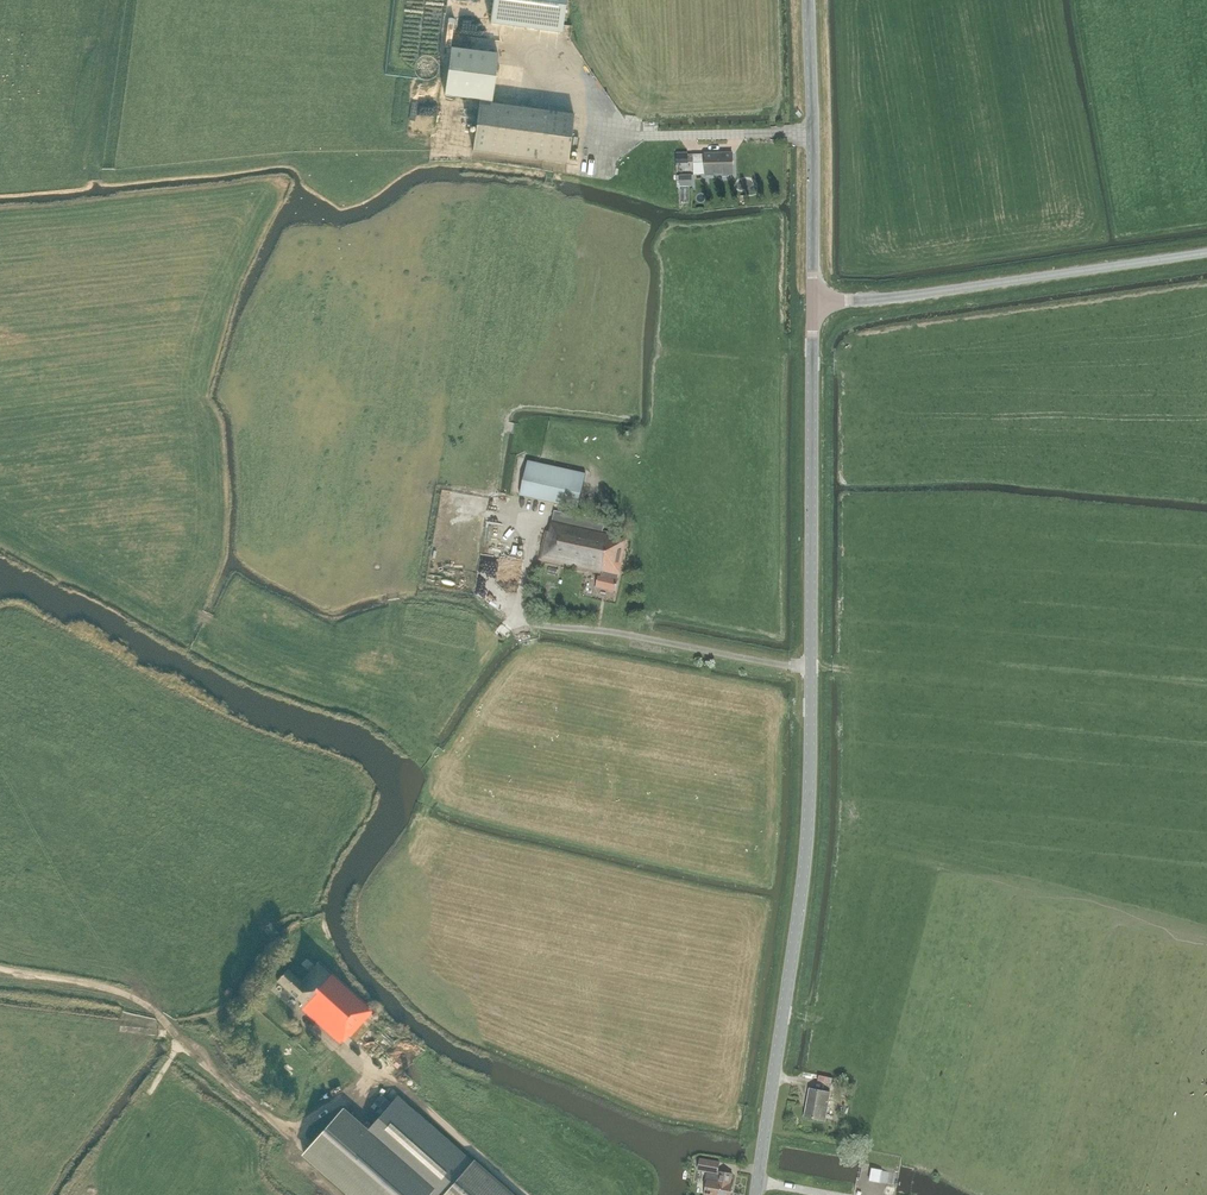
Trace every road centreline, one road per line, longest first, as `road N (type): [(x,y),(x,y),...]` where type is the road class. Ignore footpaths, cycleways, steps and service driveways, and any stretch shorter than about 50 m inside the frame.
road 1 (tertiary): [(756,1194),(809,811),(813,302)]
road 2 (track): [(0,969),(103,987),(144,1004),(290,1132),(375,1070)]
road 3 (tertiary): [(1206,252),(813,302)]
road 4 (tertiary): [(813,302),(808,0)]

